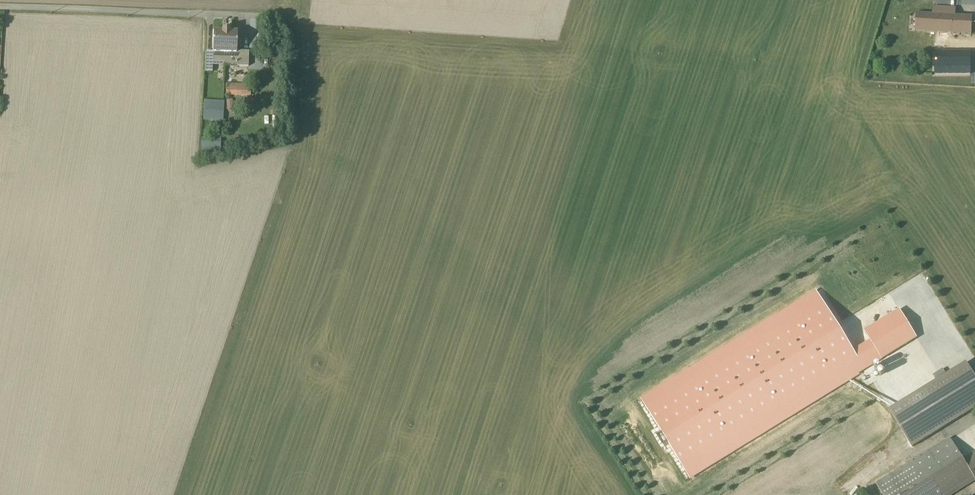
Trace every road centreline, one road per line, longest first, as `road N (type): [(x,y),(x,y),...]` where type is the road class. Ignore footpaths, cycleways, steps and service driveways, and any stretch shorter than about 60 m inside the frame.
road 1 (unclassified): [(264,17),(0,7)]

